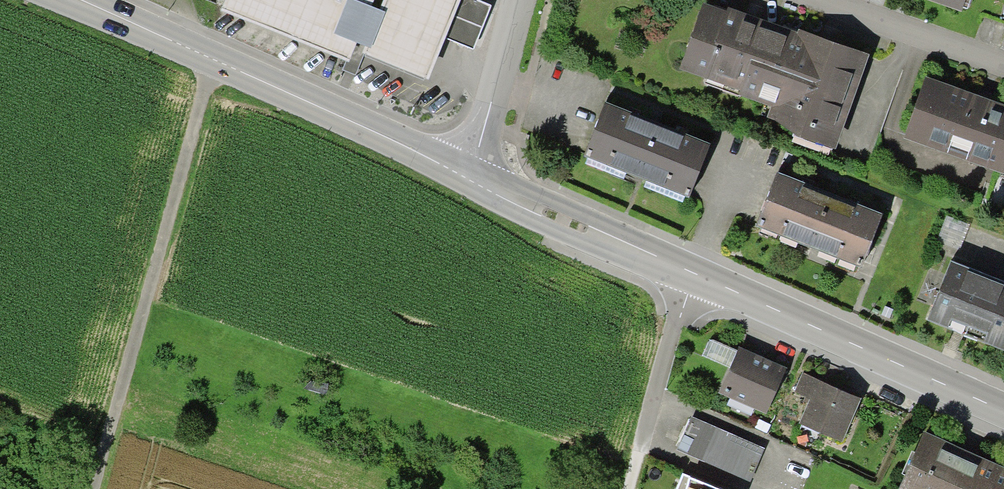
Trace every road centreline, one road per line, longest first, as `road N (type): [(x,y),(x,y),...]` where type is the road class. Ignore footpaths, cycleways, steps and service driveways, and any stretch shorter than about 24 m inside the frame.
road 1 (secondary): [(1003,410),(460,171)]
road 2 (track): [(95,488),(215,58)]
road 3 (secondary): [(460,171),(84,0)]
road 4 (residential): [(809,0),(1003,65)]
road 5 (residential): [(460,171),(512,0)]

